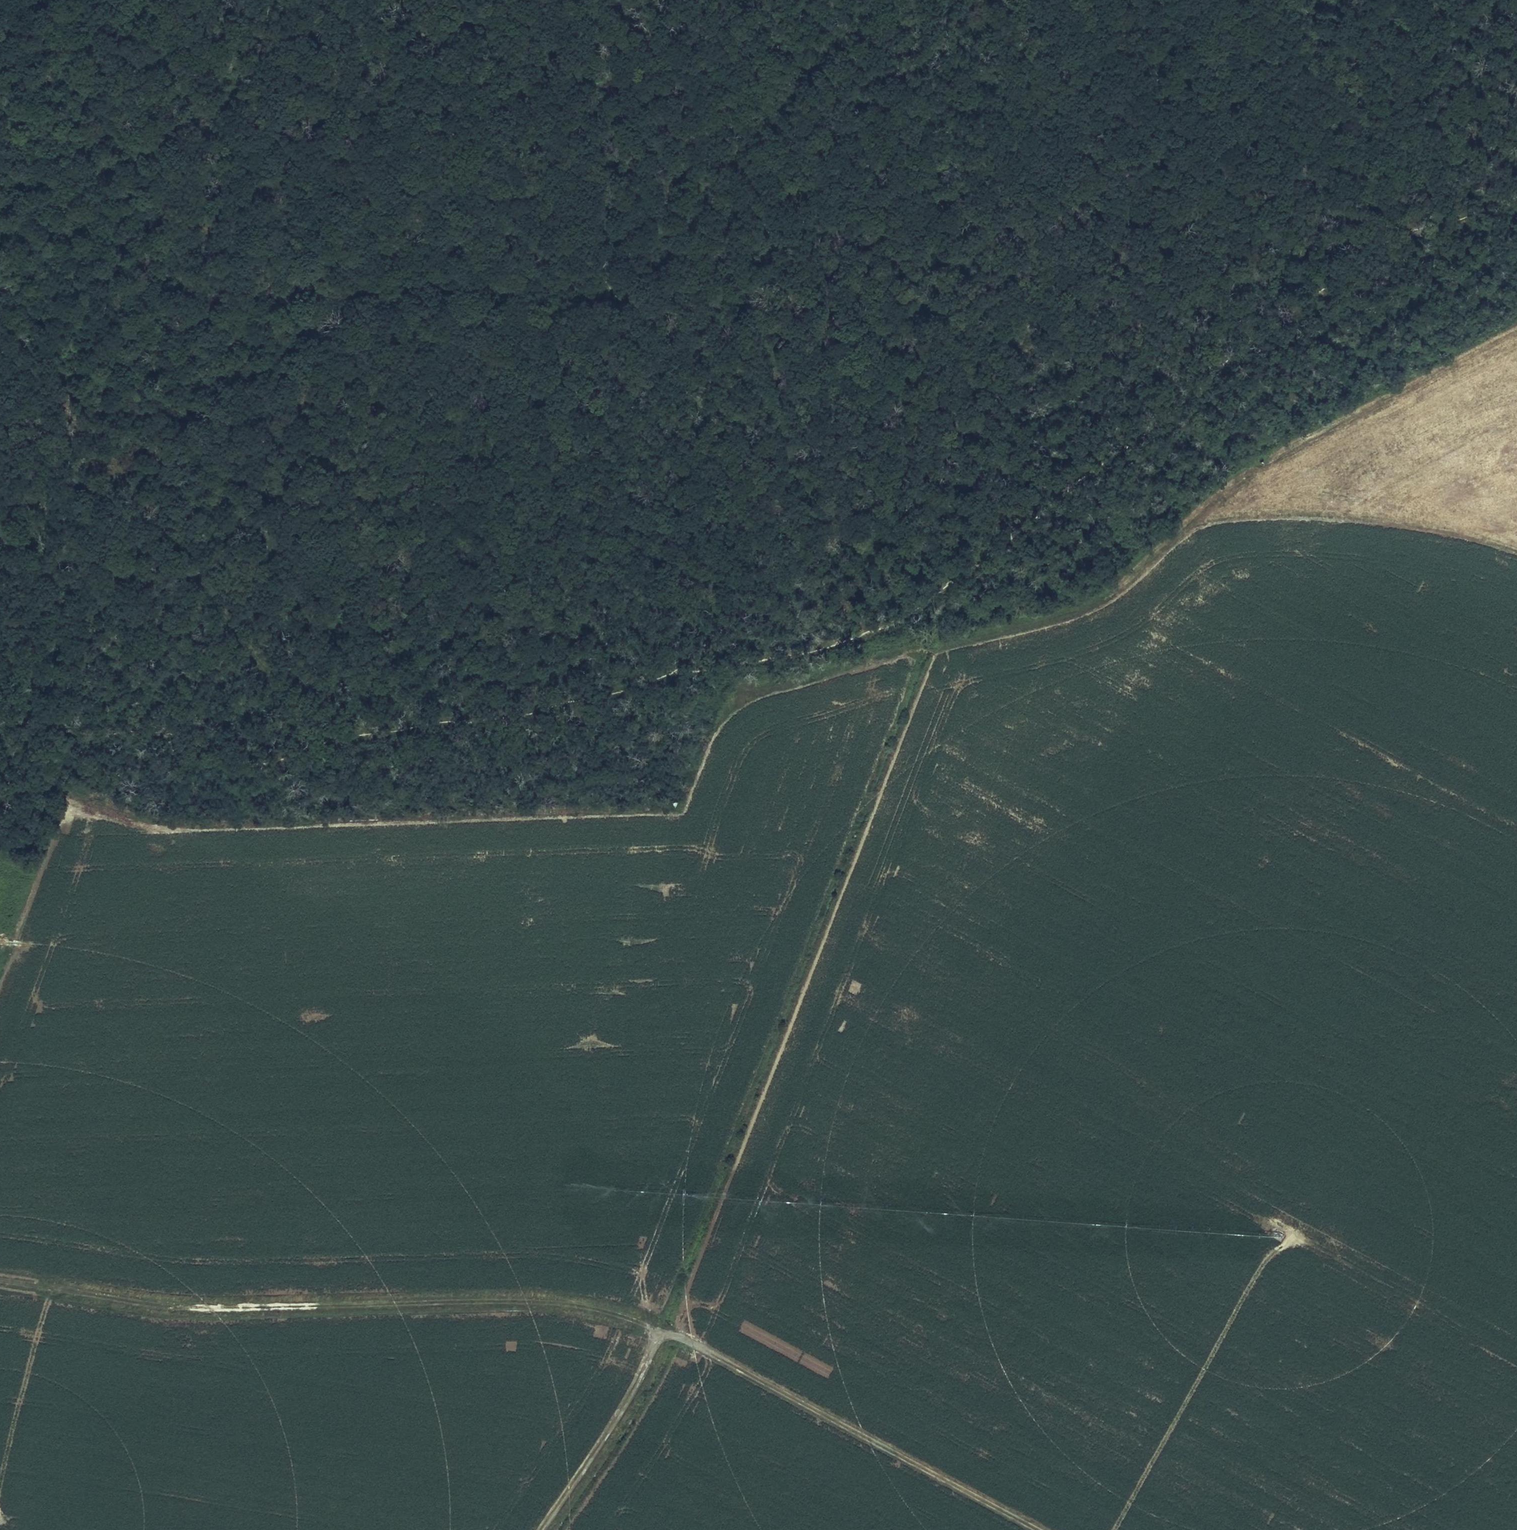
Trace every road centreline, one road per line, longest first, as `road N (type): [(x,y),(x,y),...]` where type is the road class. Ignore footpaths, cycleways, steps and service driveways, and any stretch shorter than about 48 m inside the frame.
road 1 (track): [(1039,1529),(649,1325)]
road 2 (track): [(666,1332),(544,1529)]

